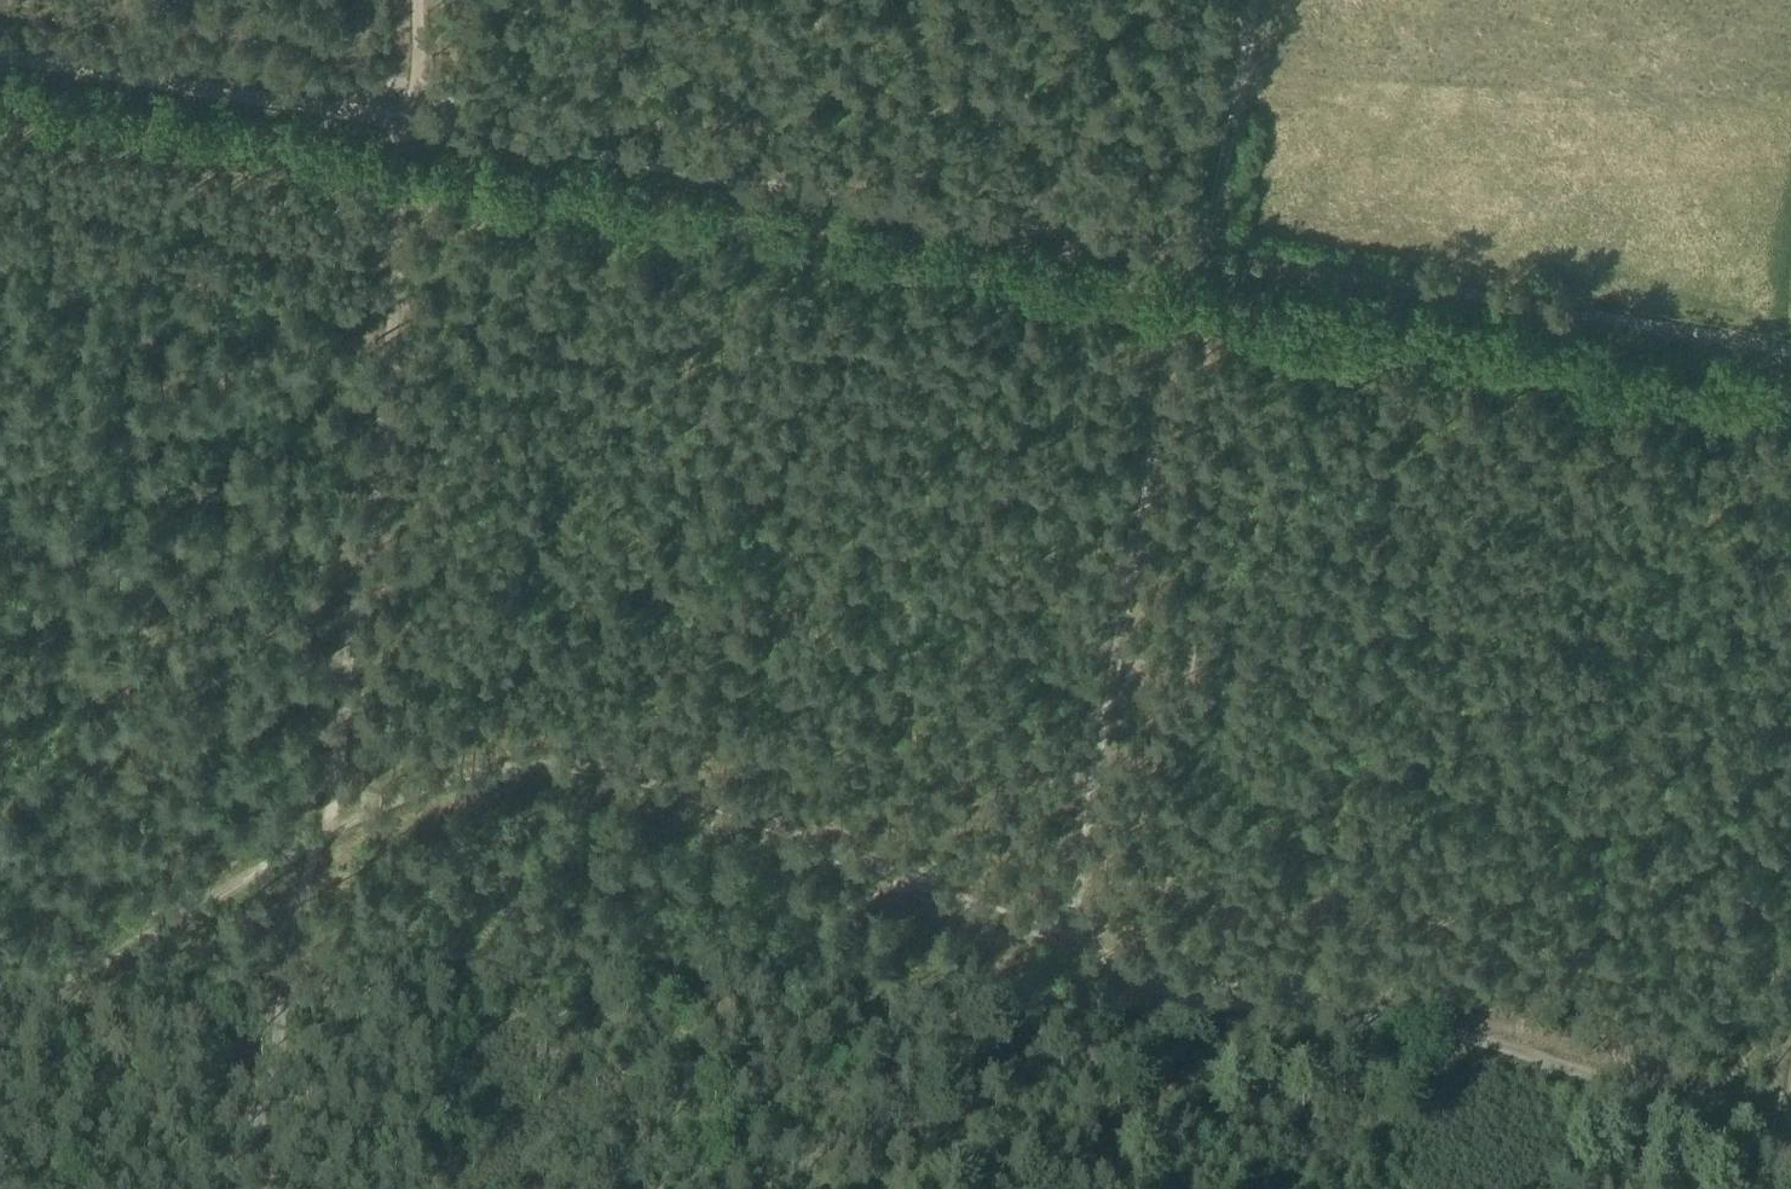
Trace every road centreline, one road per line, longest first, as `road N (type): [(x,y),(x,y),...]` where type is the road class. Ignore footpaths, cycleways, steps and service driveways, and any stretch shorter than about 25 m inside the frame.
road 1 (track): [(1651,1098),(1448,1038),(1011,930),(939,893),(620,769),(551,760),(481,768),(0,1014)]
road 2 (track): [(1790,351),(421,120)]
road 3 (track): [(421,120),(319,850),(252,1188)]
road 4 (track): [(1058,938),(1161,370),(1186,295)]
road 5 (track): [(421,120),(0,51)]
road 6 (track): [(1186,295),(1251,0)]
road 7 (track): [(1784,1137),(1651,1098)]
road 8 (track): [(414,0),(421,120)]

